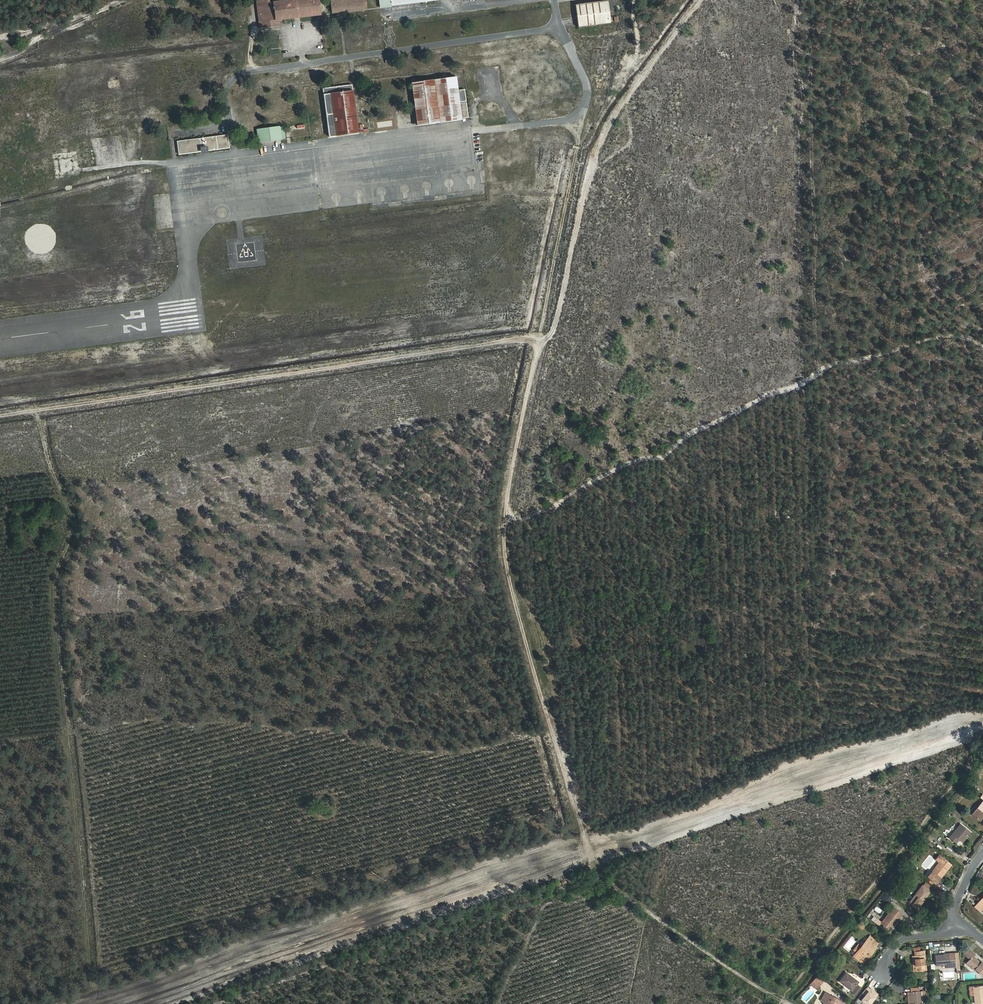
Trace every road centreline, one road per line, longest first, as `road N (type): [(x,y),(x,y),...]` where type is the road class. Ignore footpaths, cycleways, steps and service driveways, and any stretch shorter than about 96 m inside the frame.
road 1 (track): [(600,876),(502,569),(504,496),(596,146),(699,0)]
road 2 (track): [(790,1003),(600,876)]

